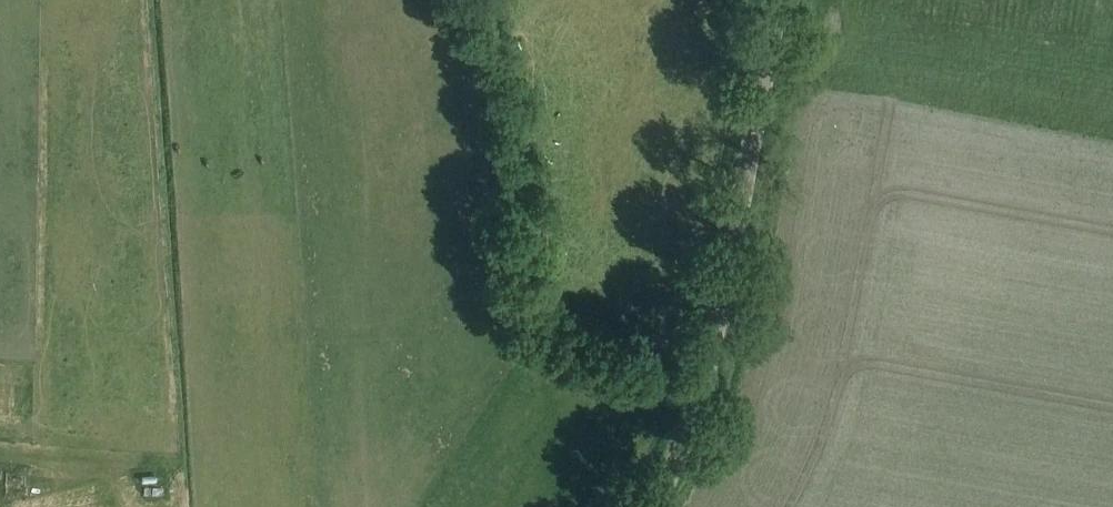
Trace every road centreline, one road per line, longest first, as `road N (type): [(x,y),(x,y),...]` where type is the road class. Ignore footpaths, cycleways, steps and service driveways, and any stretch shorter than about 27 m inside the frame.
road 1 (tertiary): [(652,506),(696,401),(779,0)]

